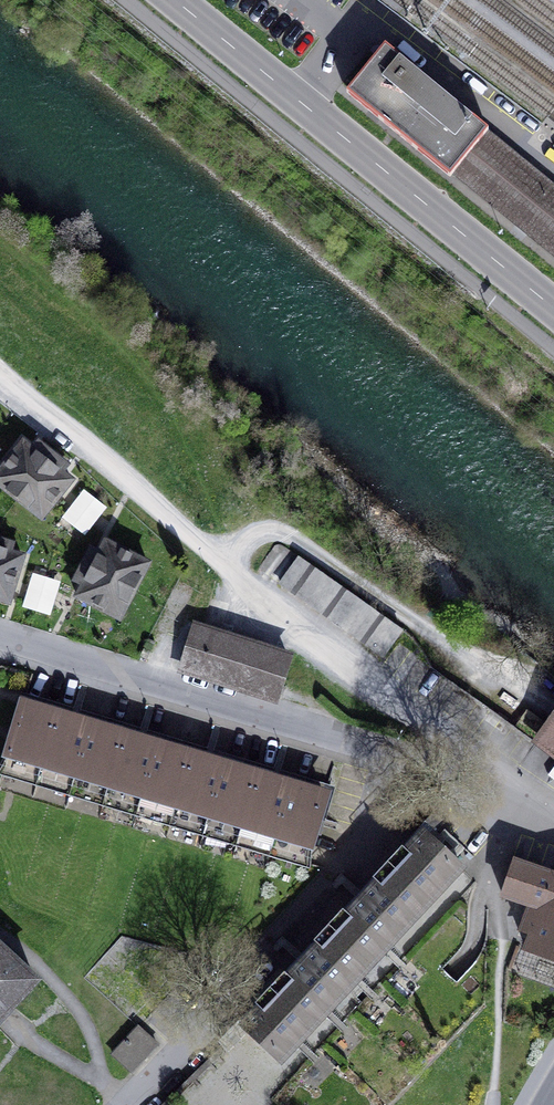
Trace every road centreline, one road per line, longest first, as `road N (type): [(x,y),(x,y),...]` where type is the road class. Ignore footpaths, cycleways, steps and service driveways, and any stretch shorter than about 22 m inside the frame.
road 1 (residential): [(0,376),(105,456),(320,648),(509,780)]
road 2 (primary): [(173,0),(553,308)]
road 3 (residential): [(400,760),(0,636)]
road 4 (residential): [(247,982),(127,1104)]

